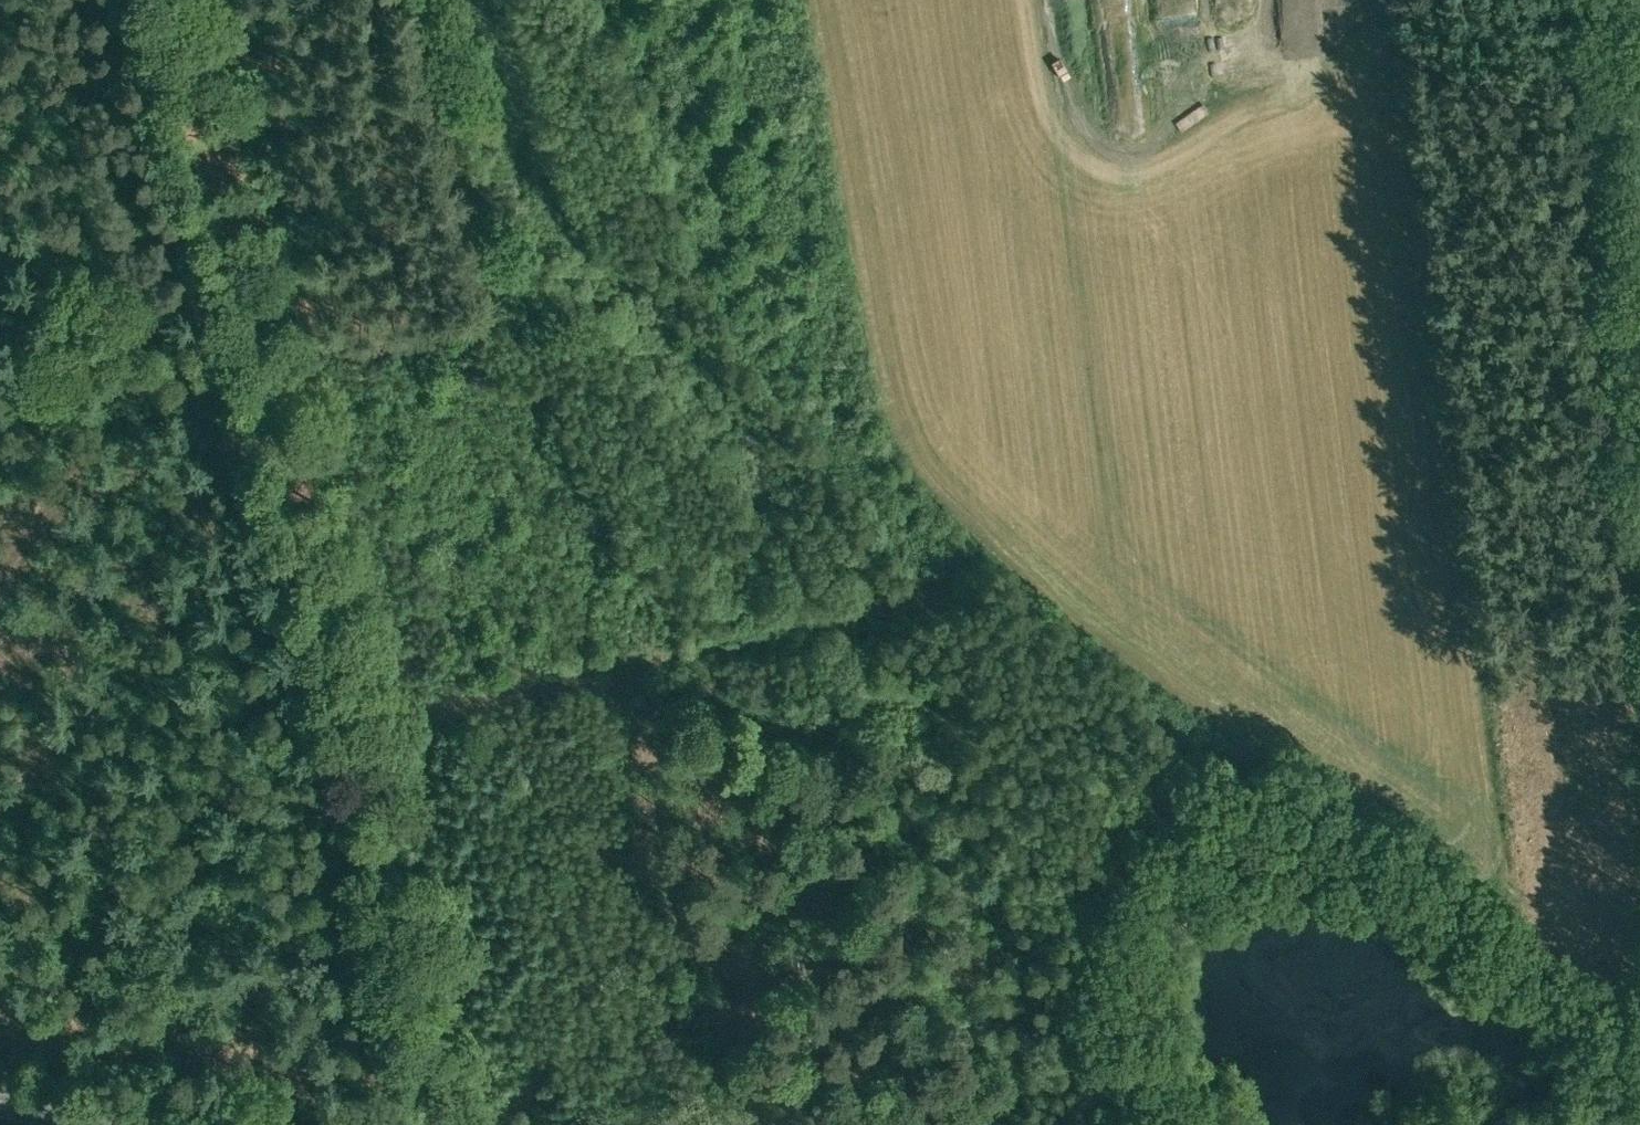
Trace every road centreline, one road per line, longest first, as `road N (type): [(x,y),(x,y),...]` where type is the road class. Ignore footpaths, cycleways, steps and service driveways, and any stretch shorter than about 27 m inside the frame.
road 1 (track): [(448,1124),(400,900),(331,727),(175,0)]

